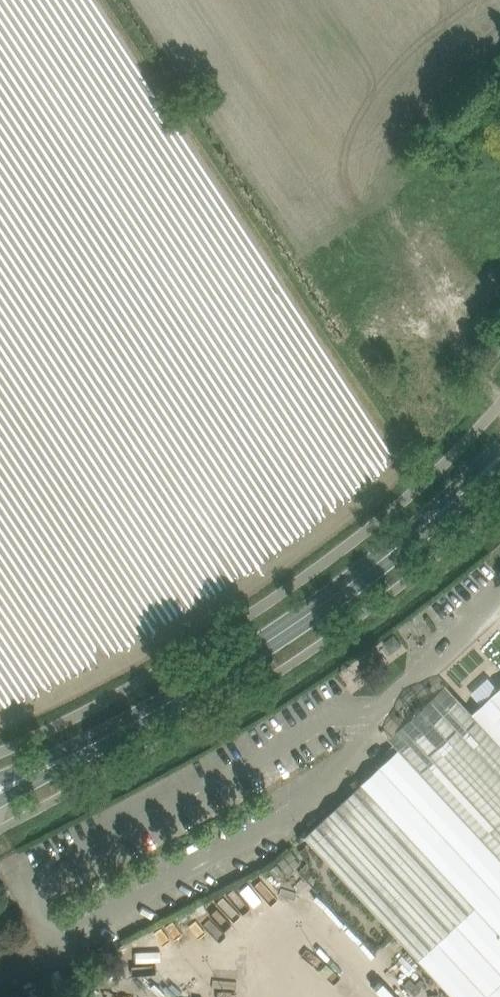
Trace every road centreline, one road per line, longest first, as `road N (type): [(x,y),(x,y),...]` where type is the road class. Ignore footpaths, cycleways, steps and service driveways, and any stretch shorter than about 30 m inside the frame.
road 1 (secondary): [(0,785),(231,667),(388,561),(499,461)]

